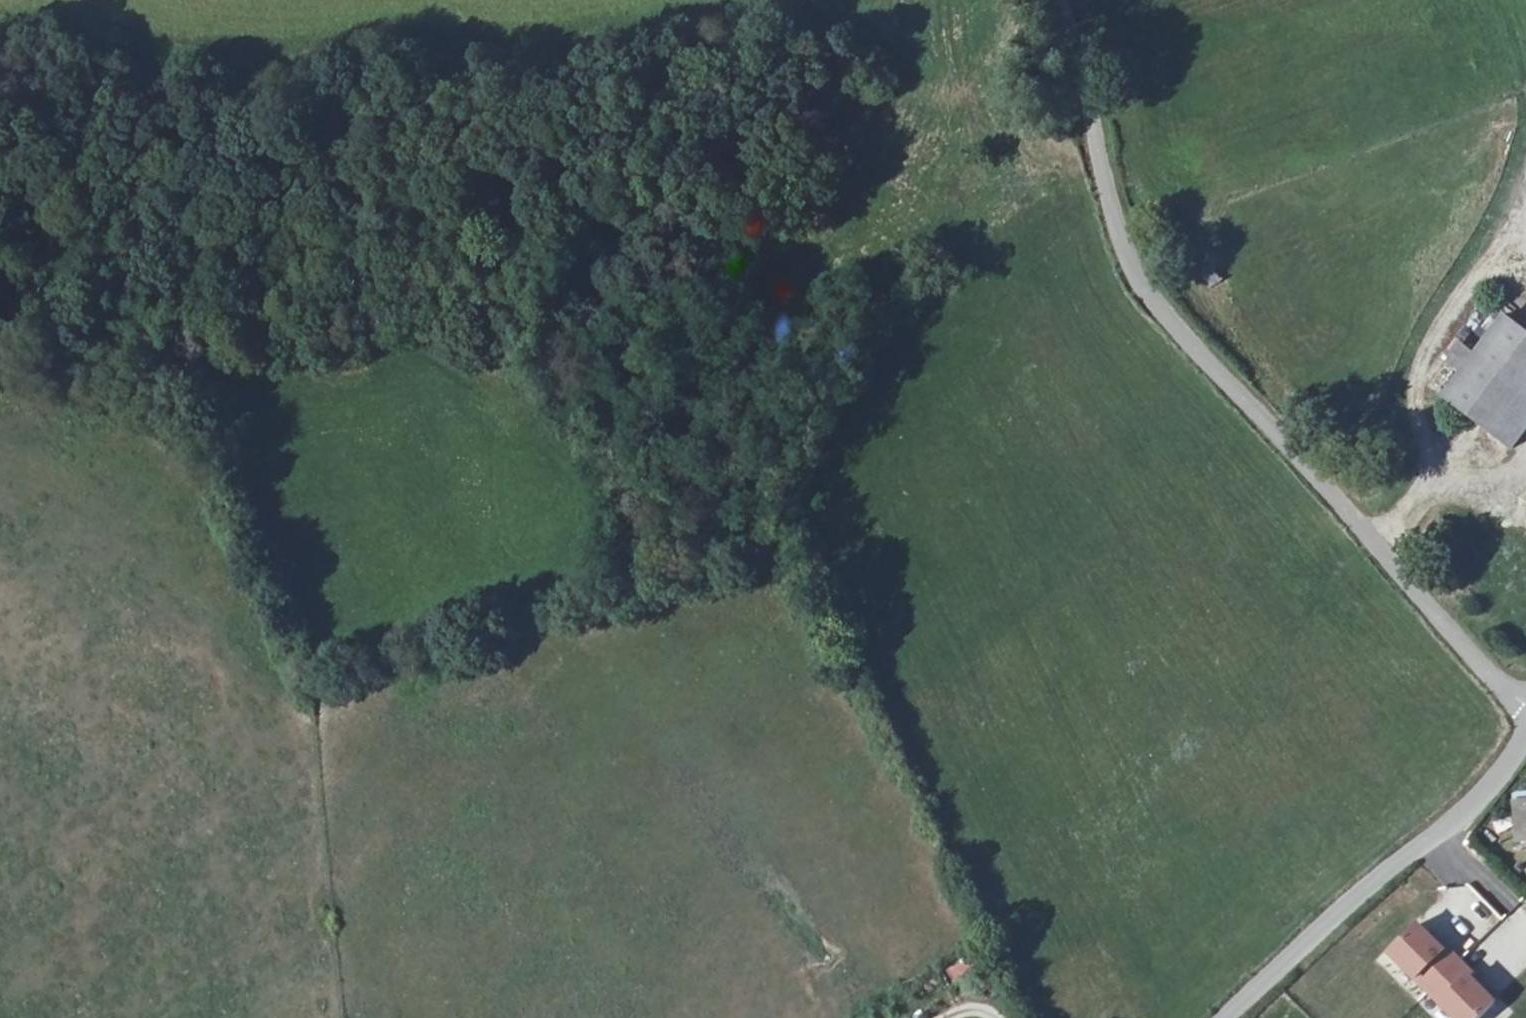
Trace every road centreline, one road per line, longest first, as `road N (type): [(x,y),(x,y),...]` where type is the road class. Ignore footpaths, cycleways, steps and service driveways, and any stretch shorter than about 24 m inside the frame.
road 1 (unclassified): [(1525,710),(1134,275),(1108,201),(1078,8),(1070,0)]
road 2 (residential): [(1225,1017),(1488,787),(1525,731)]

